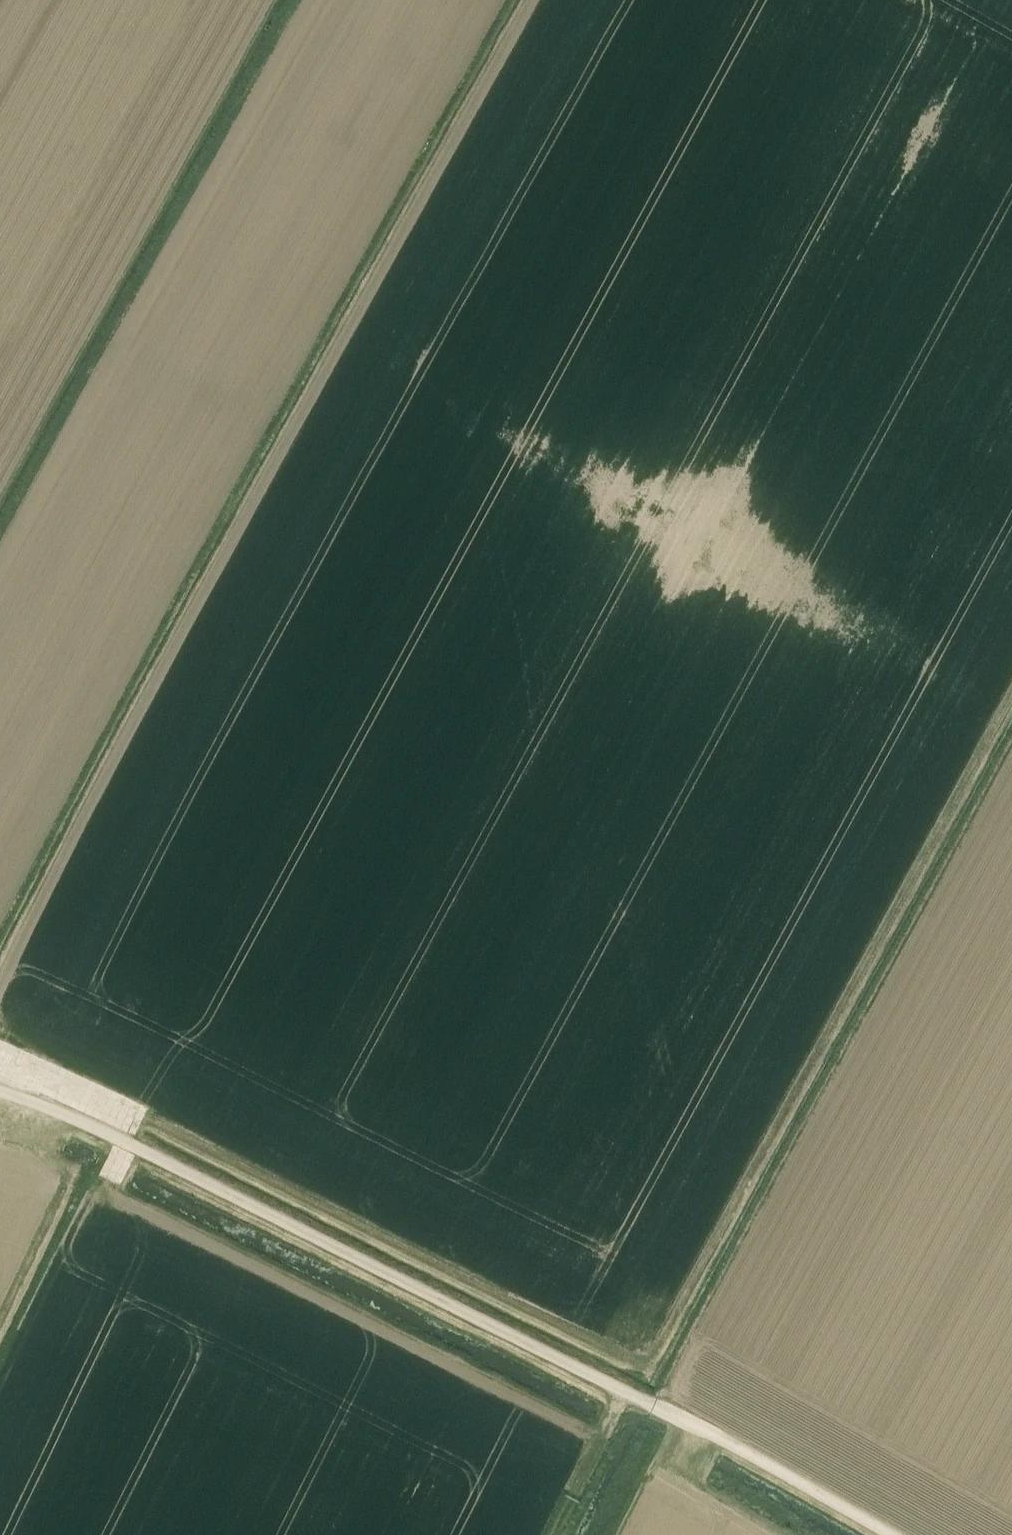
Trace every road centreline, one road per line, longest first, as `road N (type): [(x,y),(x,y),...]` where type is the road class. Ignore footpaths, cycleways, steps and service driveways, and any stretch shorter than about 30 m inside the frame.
road 1 (unclassified): [(886,1534),(706,1434),(136,1147),(0,1090)]

